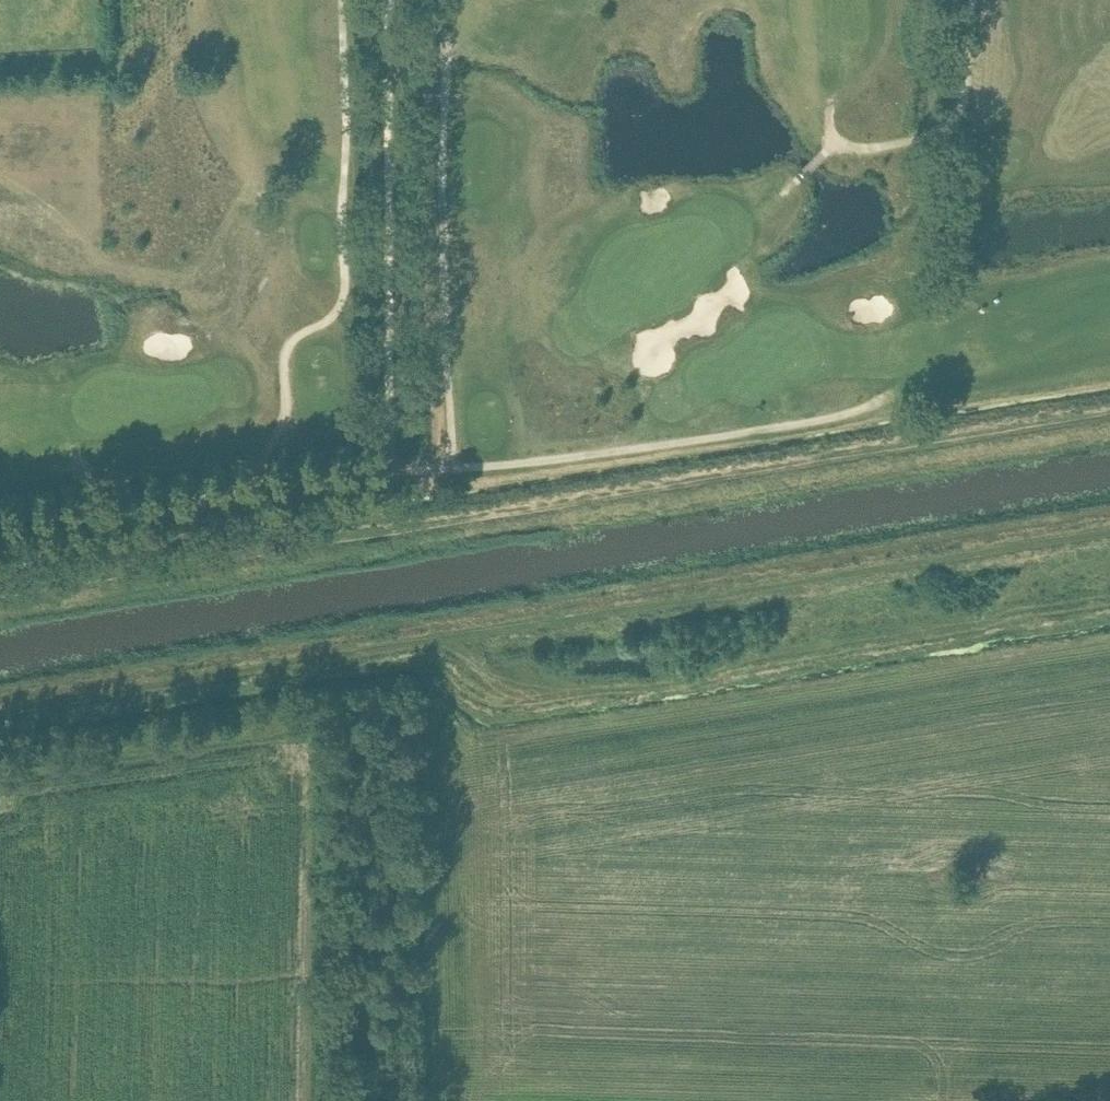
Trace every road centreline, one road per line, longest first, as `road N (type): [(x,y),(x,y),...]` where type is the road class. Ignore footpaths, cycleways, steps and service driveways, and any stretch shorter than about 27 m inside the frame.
road 1 (track): [(0,599),(1109,415)]
road 2 (track): [(0,715),(1109,531)]
road 3 (track): [(0,522),(386,468),(389,0)]

